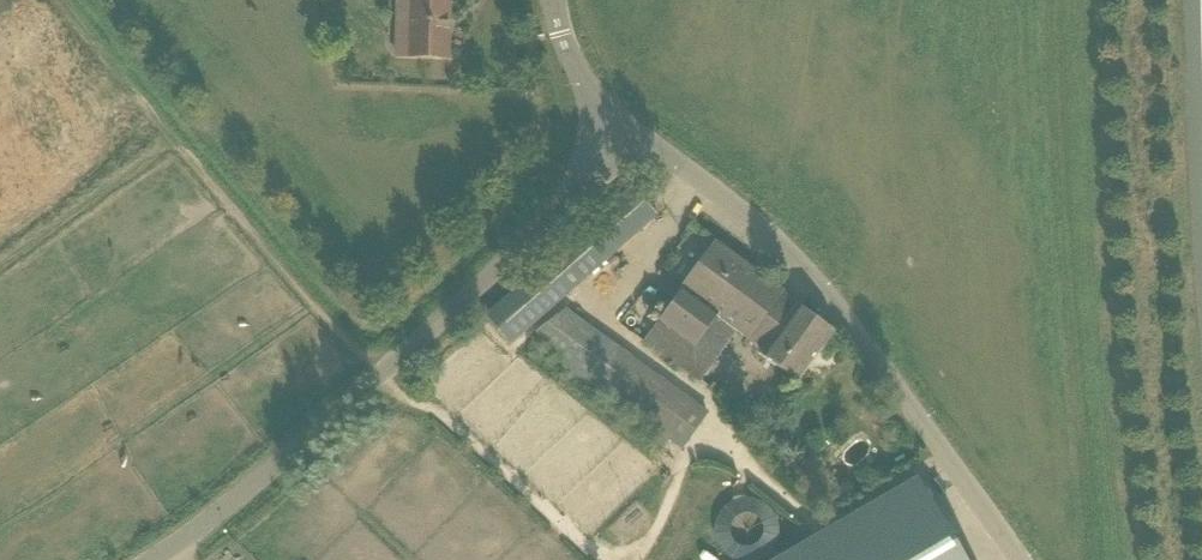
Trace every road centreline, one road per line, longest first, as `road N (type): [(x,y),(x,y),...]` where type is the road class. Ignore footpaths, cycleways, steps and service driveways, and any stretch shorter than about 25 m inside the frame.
road 1 (unclassified): [(152,559),(325,424),(637,137)]
road 2 (unclassified): [(1017,559),(874,350),(759,228),(637,137)]
road 3 (track): [(375,377),(180,146),(0,270)]
road 4 (unclassified): [(637,137),(578,72),(555,0)]

